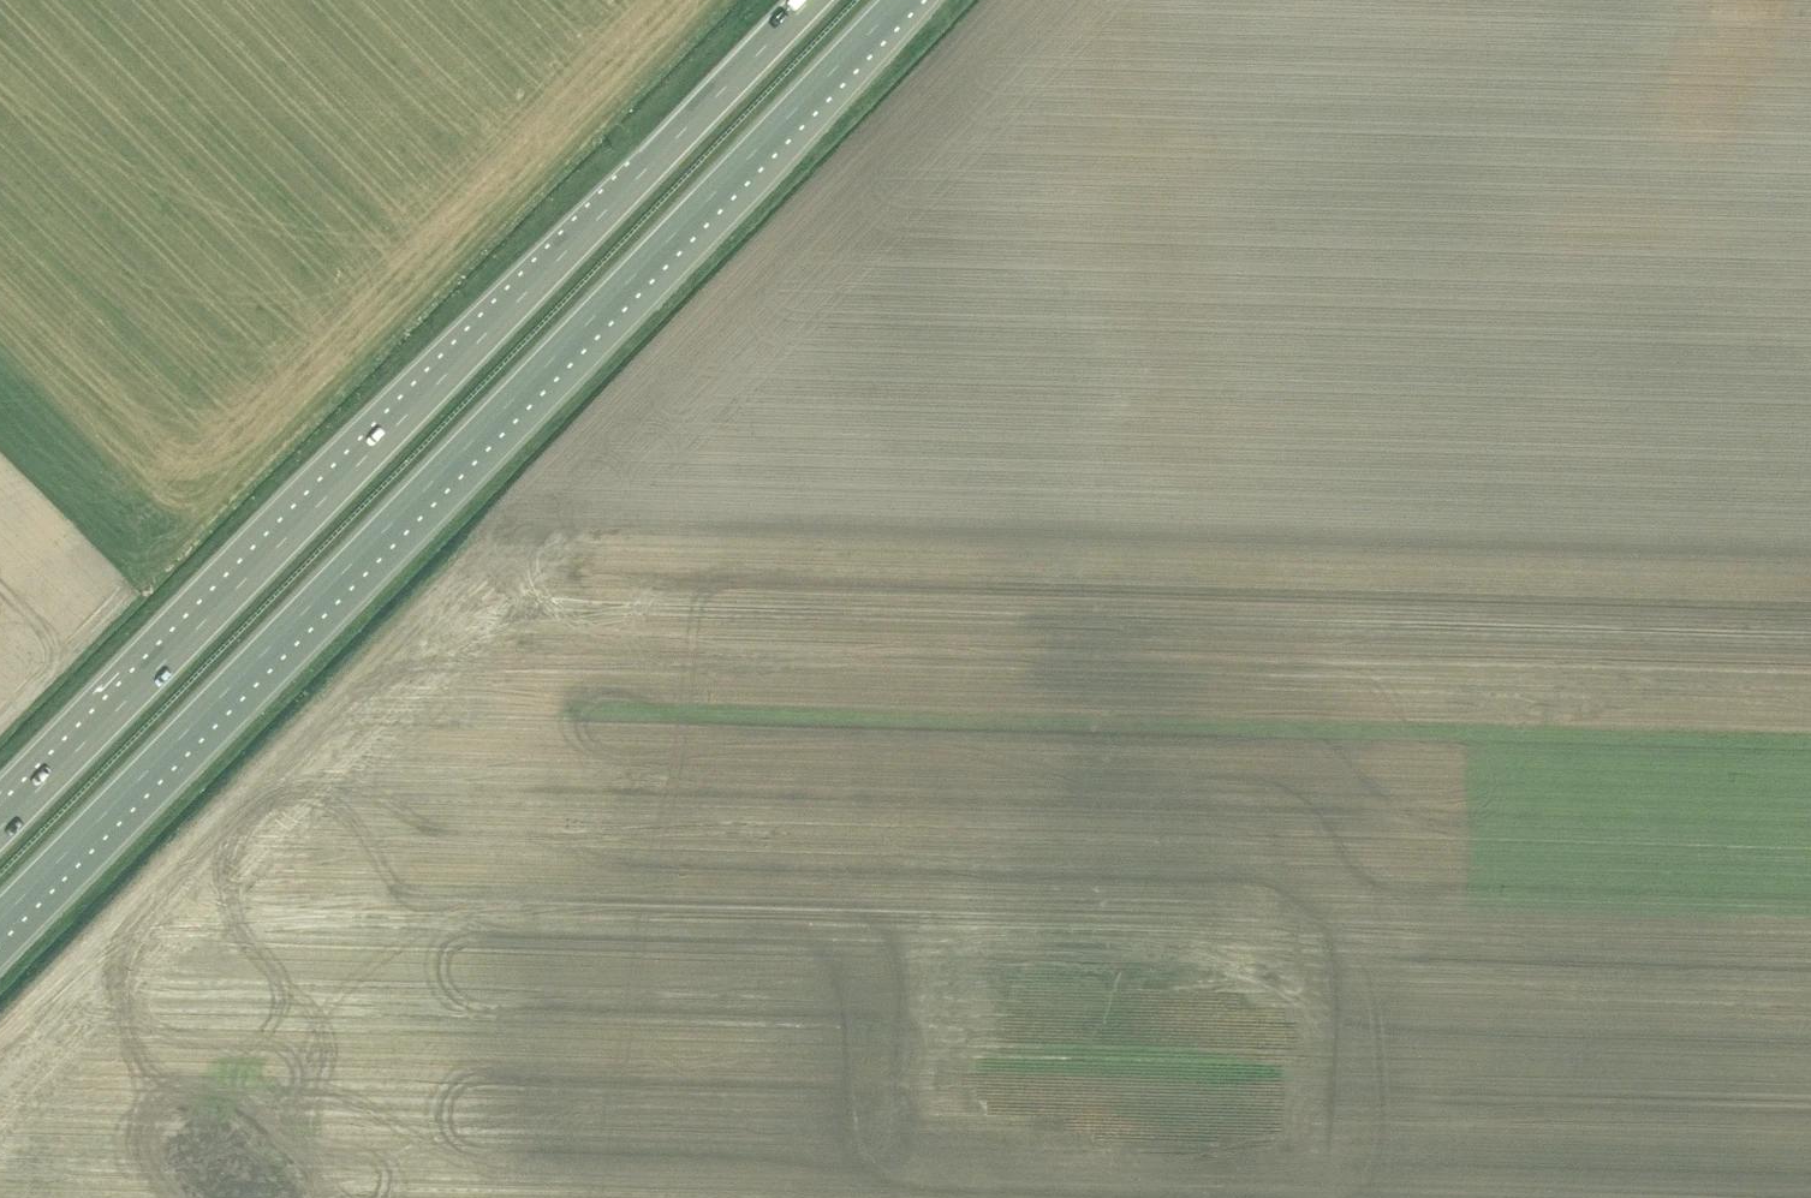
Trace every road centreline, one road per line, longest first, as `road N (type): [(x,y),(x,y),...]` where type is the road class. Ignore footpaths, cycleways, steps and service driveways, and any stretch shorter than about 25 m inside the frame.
road 1 (trunk): [(0,921),(899,0)]
road 2 (trunk): [(808,0),(0,822)]

